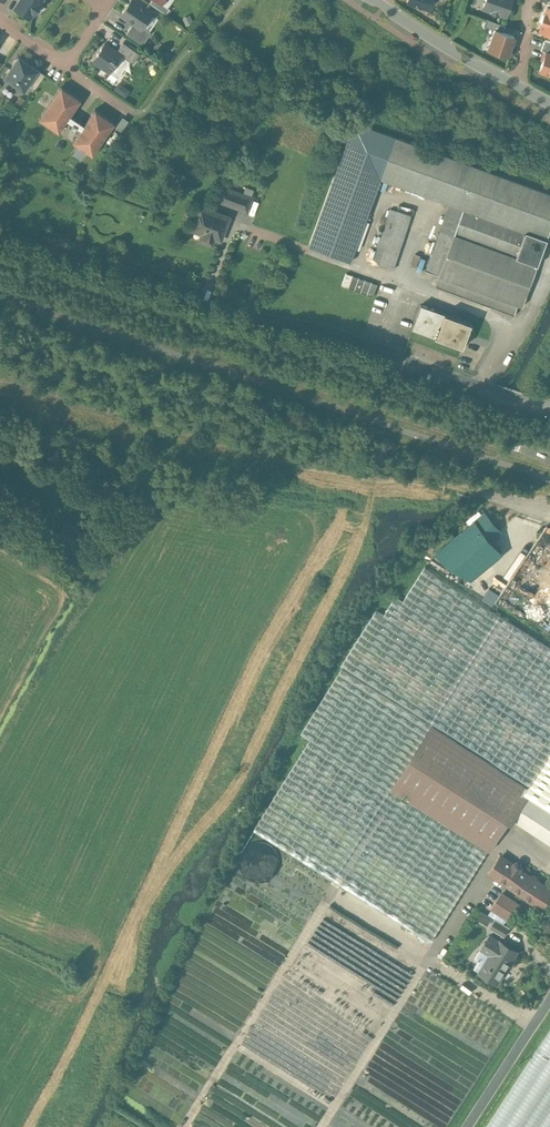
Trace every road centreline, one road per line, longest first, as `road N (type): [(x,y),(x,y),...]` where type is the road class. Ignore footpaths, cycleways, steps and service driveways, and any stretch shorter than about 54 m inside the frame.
road 1 (residential): [(549,404),(492,391),(351,337),(0,240)]
road 2 (residential): [(389,4),(524,87)]
road 3 (unclassified): [(549,1003),(472,1126)]

